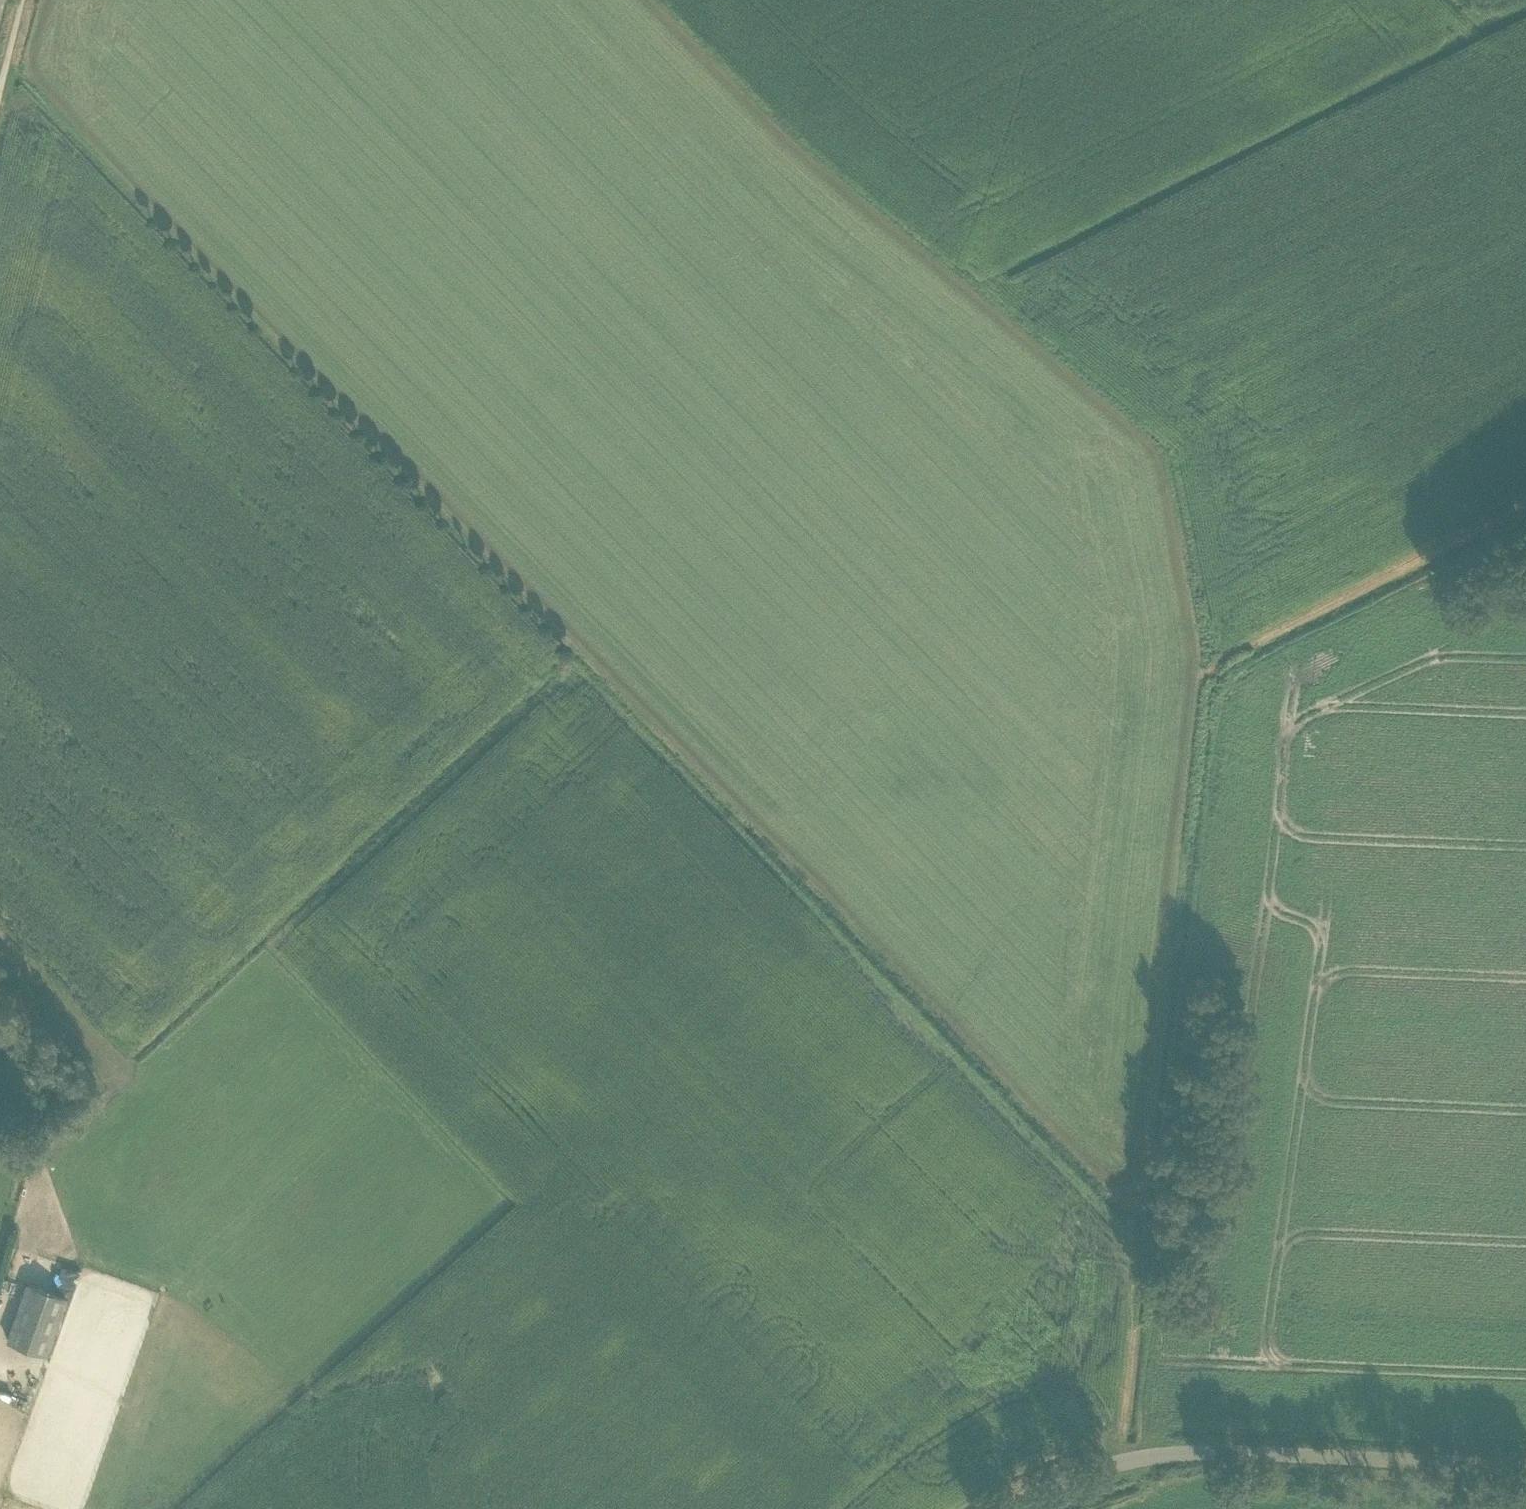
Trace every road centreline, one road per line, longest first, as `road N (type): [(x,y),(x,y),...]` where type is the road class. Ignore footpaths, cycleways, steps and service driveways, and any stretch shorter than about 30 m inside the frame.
road 1 (unclassified): [(1008,1508),(1098,1469),(1204,1450),(1525,1465)]

